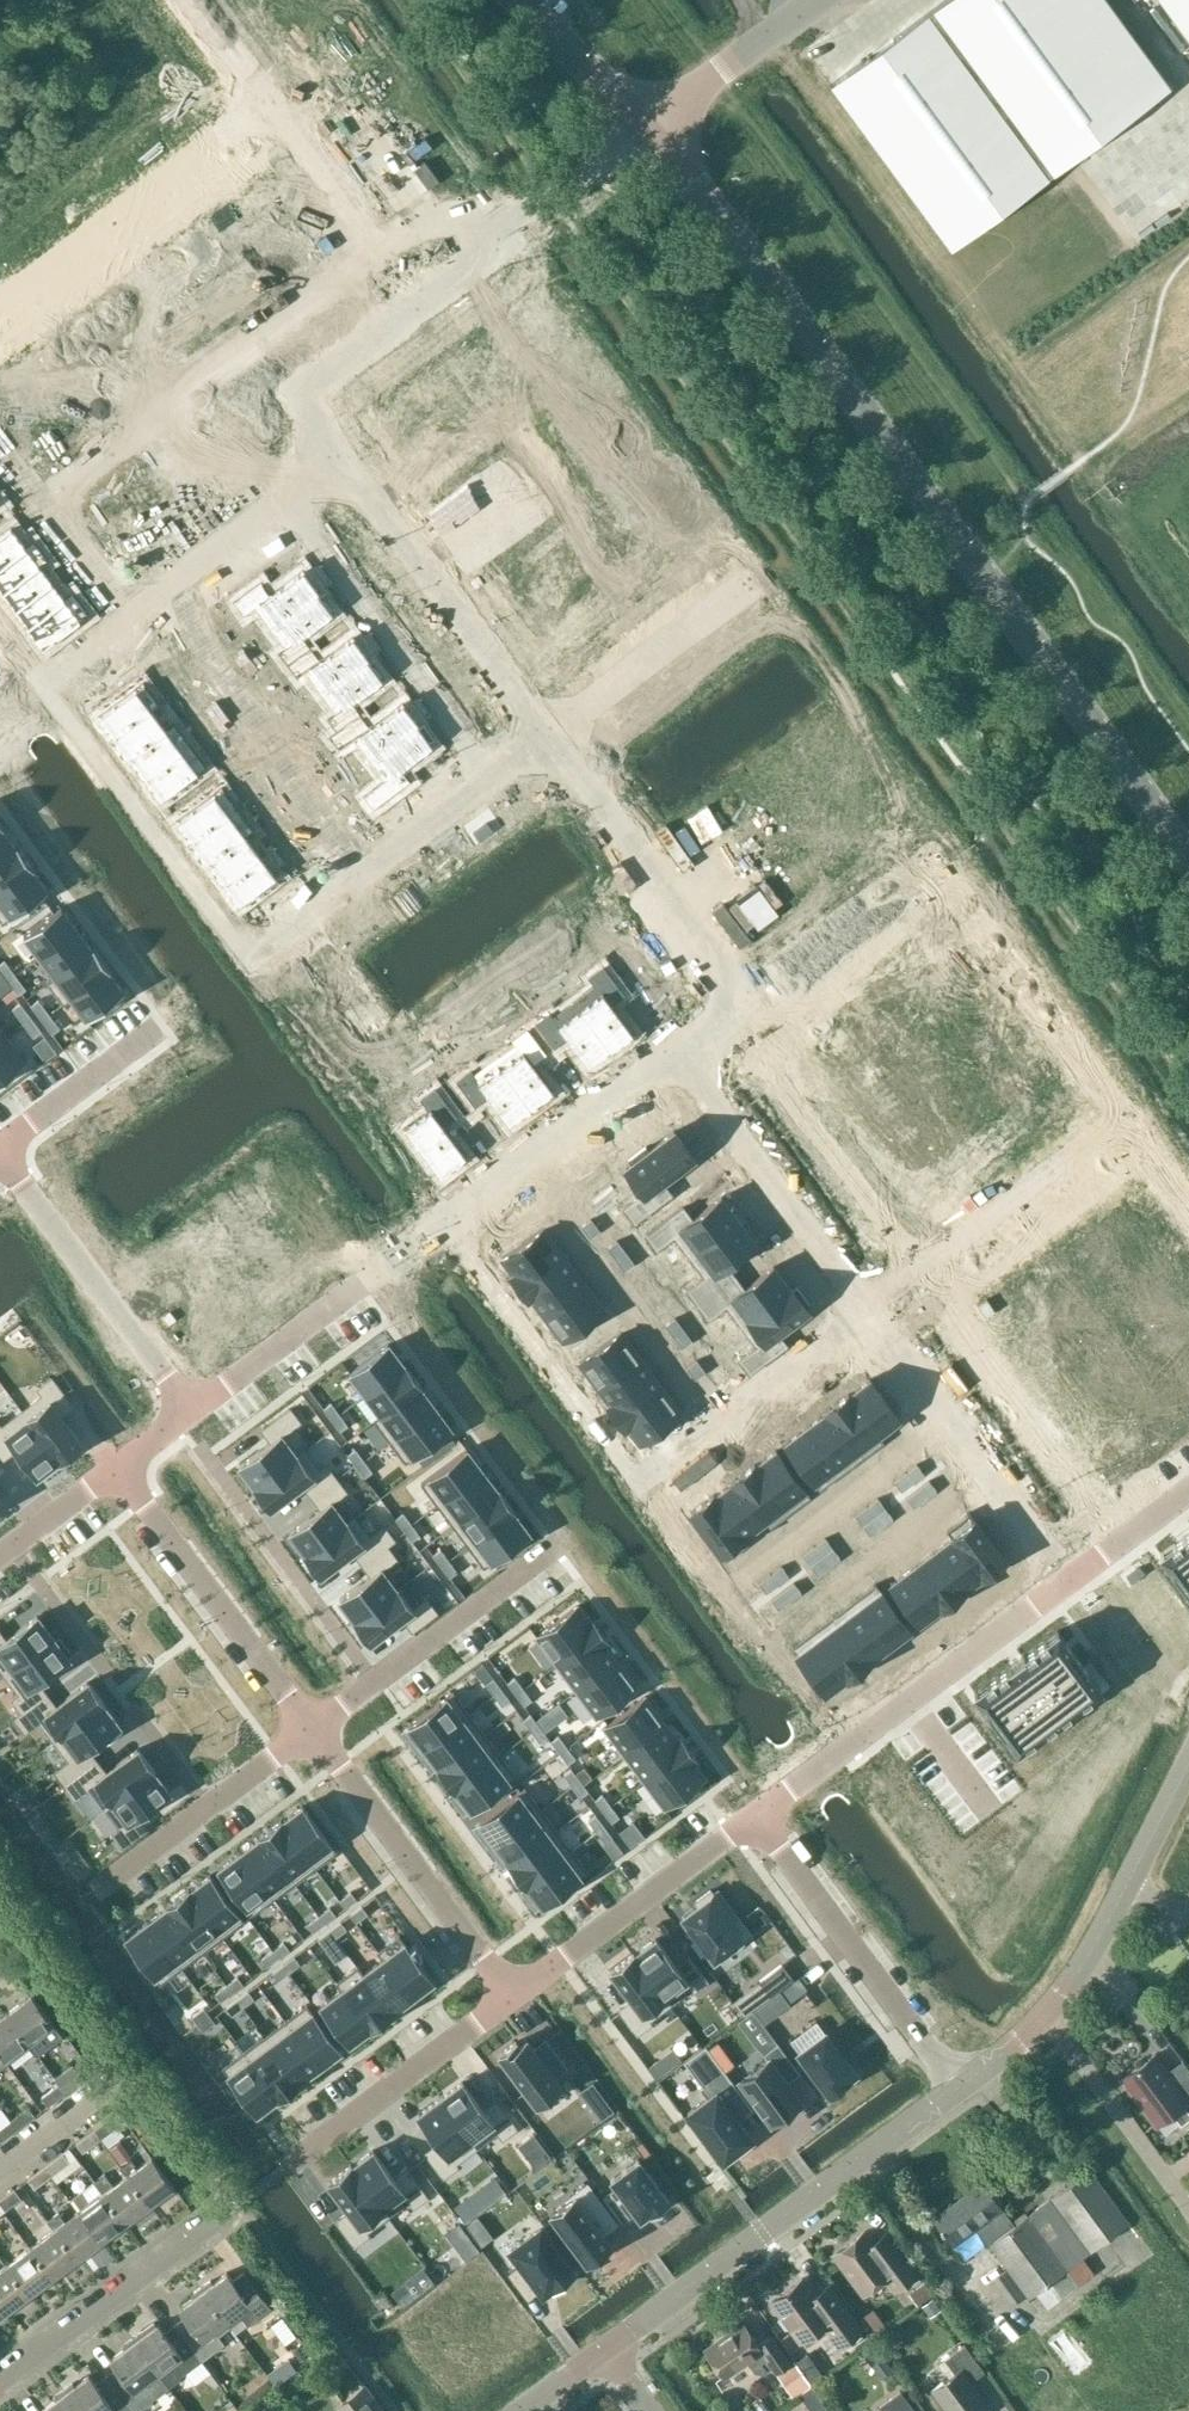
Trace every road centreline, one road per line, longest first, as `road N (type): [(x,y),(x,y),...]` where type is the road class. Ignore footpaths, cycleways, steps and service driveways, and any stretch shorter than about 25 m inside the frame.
road 1 (unclassified): [(1188,867),(645,126)]
road 2 (residential): [(450,1218),(640,1485),(868,1320)]
road 3 (residential): [(746,1004),(935,864),(1128,1133)]
road 4 (unclassified): [(610,2351),(962,2090)]
road 5 (residential): [(1089,1564),(755,1812)]
road 6 (residential): [(962,2090),(755,1812)]
road 7 (residential): [(338,458),(546,733)]
road 8 (residential): [(350,886),(144,614)]
road 9 (residential): [(1089,1564),(1035,1550),(868,1320)]
road 10 (residential): [(546,733),(746,1004)]
road 11 (residential): [(1089,1564),(1085,1508),(921,1282)]
road 12 (residential): [(269,102),(0,300)]
road 13 (residential): [(505,2000),(311,1731)]
road 14 (residential): [(0,1143),(192,1413)]
road 15 (residential): [(921,1282),(727,1017)]
road 16 (residential): [(868,1320),(675,1055)]
road 17 (residential): [(311,1731),(118,1469)]
road 18 (residential): [(376,1681),(182,1422)]
road 19 (residential): [(192,1413),(450,1218)]
road 20 (residential): [(755,1812),(505,2000)]
road 21 (residential): [(415,303),(512,216),(645,126)]
road 22 (residential): [(0,2374),(225,2209)]
road 23 (residential): [(450,1218),(675,1055)]
road 24 (residential): [(505,2000),(289,2166)]
road 25 (residential): [(921,1282),(1128,1133)]
road 26 (residential): [(144,614),(338,458)]
road 27 (residential): [(546,733),(350,886)]
road 28 (residential): [(415,303),(269,102)]
road 29 (residential): [(740,584),(546,733)]
road 30 (residential): [(1188,2205),(1049,2020)]
road 31 (residential): [(376,1681),(557,1547)]
road 32 (unclassified): [(812,0),(645,126)]
road 33 (residential): [(0,1143),(164,1019)]
road 34 (residential): [(0,718),(144,614)]
road 35 (unclassified): [(645,126),(520,0)]
road 36 (residential): [(310,418),(310,382),(415,303)]
road 37 (unclassified): [(1049,2020),(1082,1978),(1131,1883)]
road 38 (residential): [(1188,1682),(1162,1664),(1089,1564)]
road 39 (residential): [(104,1670),(14,1546)]
road 40 (residential): [(206,1809),(311,1731)]
road 41 (residential): [(14,1546),(118,1469)]
road 42 (unclassified): [(1131,1883),(1188,1767)]
road 43 (residential): [(103,1886),(206,1809)]
road 44 (residential): [(269,102),(195,0)]
road 45 (residential): [(1188,1487),(1089,1564)]
road 46 (residential): [(206,1809),(134,1710)]

